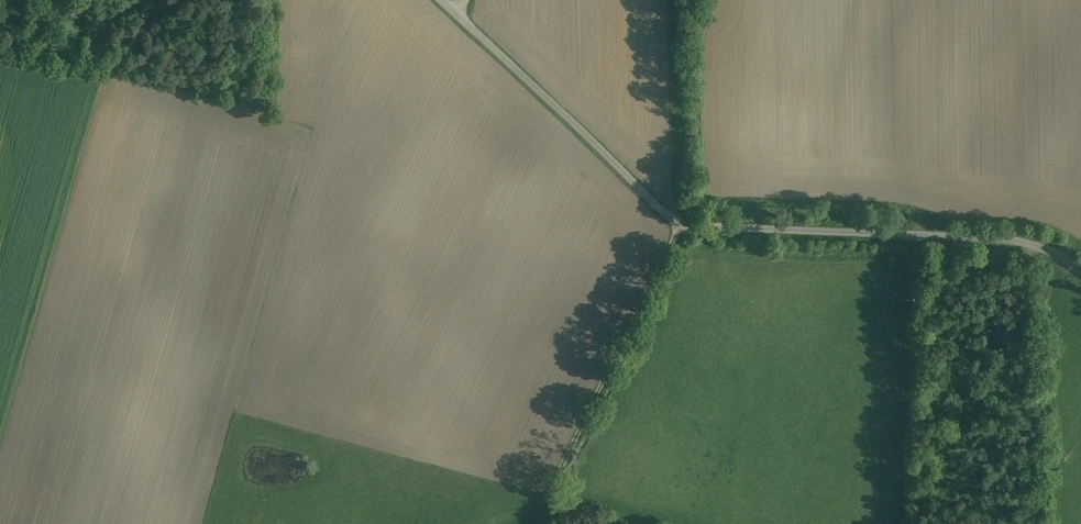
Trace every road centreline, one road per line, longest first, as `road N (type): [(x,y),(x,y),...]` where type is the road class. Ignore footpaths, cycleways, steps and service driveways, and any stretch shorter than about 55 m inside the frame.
road 1 (unclassified): [(1080,270),(1027,239),(682,222),(445,0)]
road 2 (track): [(1027,239),(1035,523)]
road 3 (track): [(983,0),(915,234)]

